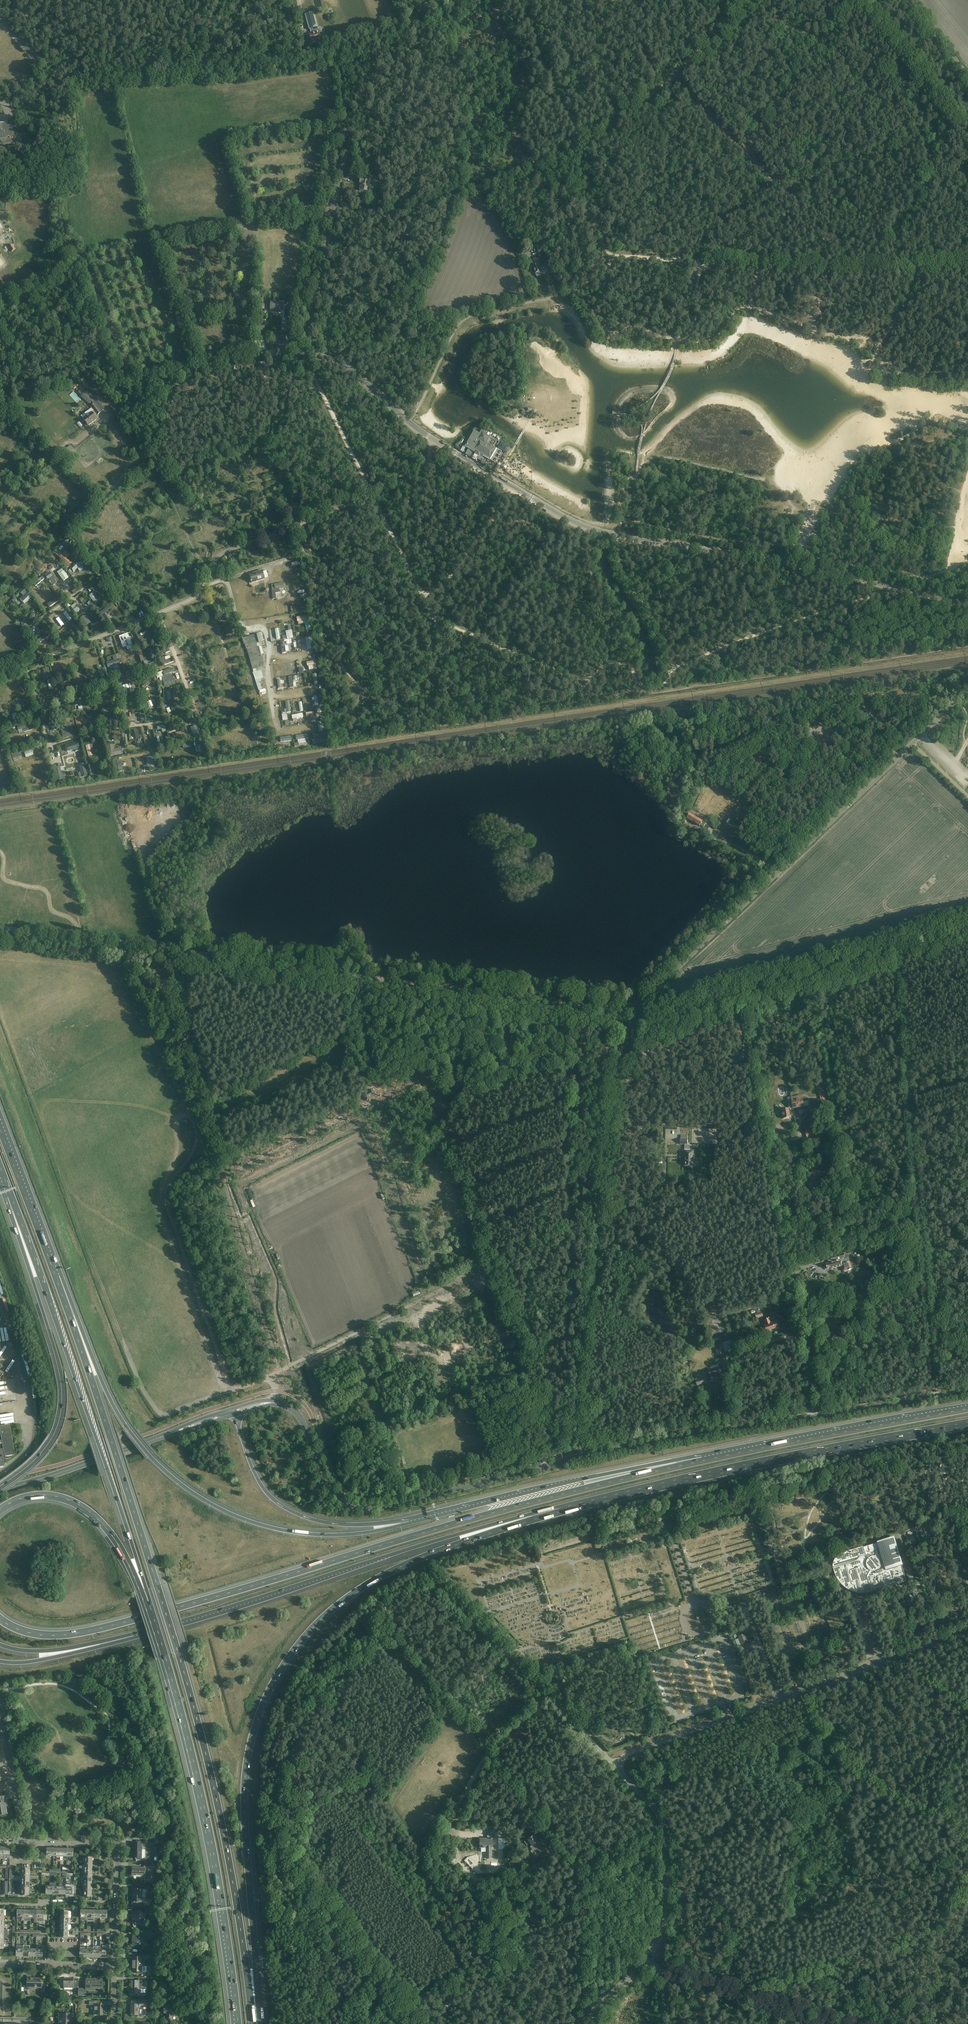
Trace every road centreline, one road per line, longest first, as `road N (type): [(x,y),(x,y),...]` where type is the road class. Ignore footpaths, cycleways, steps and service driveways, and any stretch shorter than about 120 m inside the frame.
road 1 (tertiary): [(967,604),(811,567),(592,531),(440,444),(353,373),(307,347),(333,212)]
road 2 (motorway): [(253,2023),(221,1818),(194,1707),(56,1277)]
road 3 (motorway): [(702,1461),(86,1632),(41,1635),(0,1620)]
road 4 (motorway): [(256,2023),(244,1791),(253,1734),(275,1679),(318,1622),(372,1582),(559,1511)]
road 5 (unclassified): [(641,1010),(336,982),(0,936)]
road 6 (tertiary): [(333,212),(345,124),(343,70),(334,54),(46,63),(0,22)]
road 7 (motorway): [(410,1522),(346,1535),(297,1533),(238,1517),(184,1487),(118,1414),(56,1277)]
road 8 (tertiary): [(572,1460),(612,1090),(641,1010)]
road 9 (tertiary): [(641,1010),(967,690)]
road 10 (motorway): [(147,1603),(206,1823),(237,2023)]
road 11 (motorway): [(11,1195),(147,1603)]
road 12 (motorway): [(149,1631),(443,1538),(559,1511)]
road 13 (motorway): [(559,1511),(967,1425)]
road 14 (residential): [(820,1419),(746,1020)]
road 15 (tertiary): [(610,1763),(967,1634)]
road 16 (tertiary): [(572,1460),(358,1507),(327,1484),(299,1414),(273,1402)]
road 17 (motorway): [(11,1195),(64,1403),(48,1449),(0,1490)]
road 18 (track): [(967,929),(668,1010)]
road 19 (motorway): [(702,1461),(599,1475),(410,1522)]
road 20 (unclassified): [(333,212),(405,212),(569,152),(597,132)]
road 21 (motorway): [(967,1409),(702,1461)]
road 22 (tertiary): [(572,1460),(820,1419)]
road 23 (unclassified): [(610,1763),(446,1591)]
road 24 (motorway): [(410,1522),(343,1525),(289,1510),(256,1477),(235,1415)]
road 25 (tertiary): [(641,1965),(662,1926),(663,1830),(610,1763)]
road 26 (motorway): [(0,1510),(37,1495),(77,1503),(115,1540),(147,1603)]
road 27 (residential): [(114,1970),(114,1846),(38,1840)]
road 28 (secondary): [(0,1490),(180,1430)]
road 29 (motorway): [(56,1277),(0,1128)]
road 30 (motorway): [(0,1661),(37,1661),(149,1631)]
road 31 (motorway): [(0,1645),(58,1650),(149,1631)]
road 32 (tertiary): [(820,1419),(967,1392)]
road 33 (residential): [(26,1840),(0,1715)]

